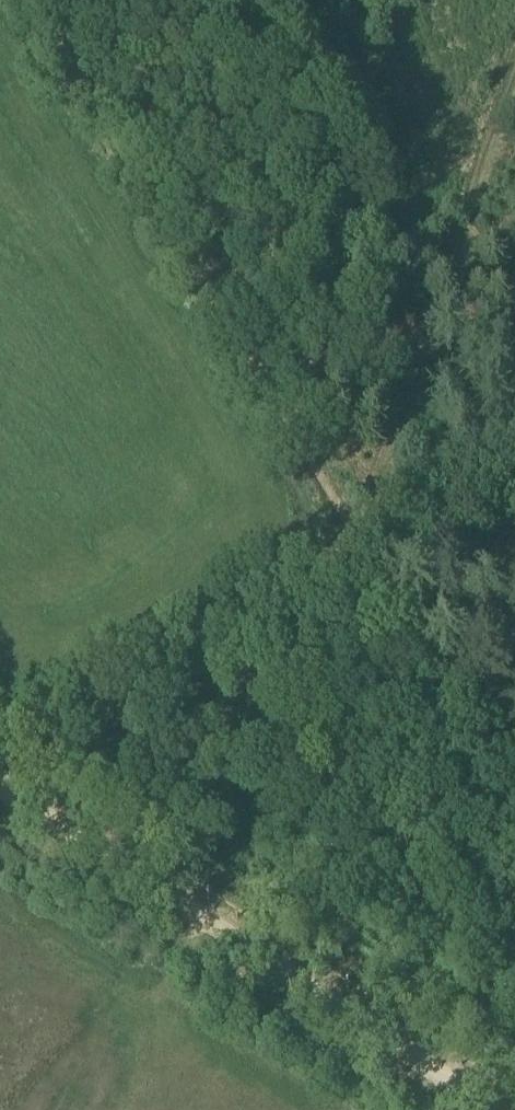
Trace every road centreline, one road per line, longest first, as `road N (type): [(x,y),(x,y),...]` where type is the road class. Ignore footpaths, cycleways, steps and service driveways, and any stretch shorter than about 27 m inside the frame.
road 1 (track): [(0,783),(497,1109)]

